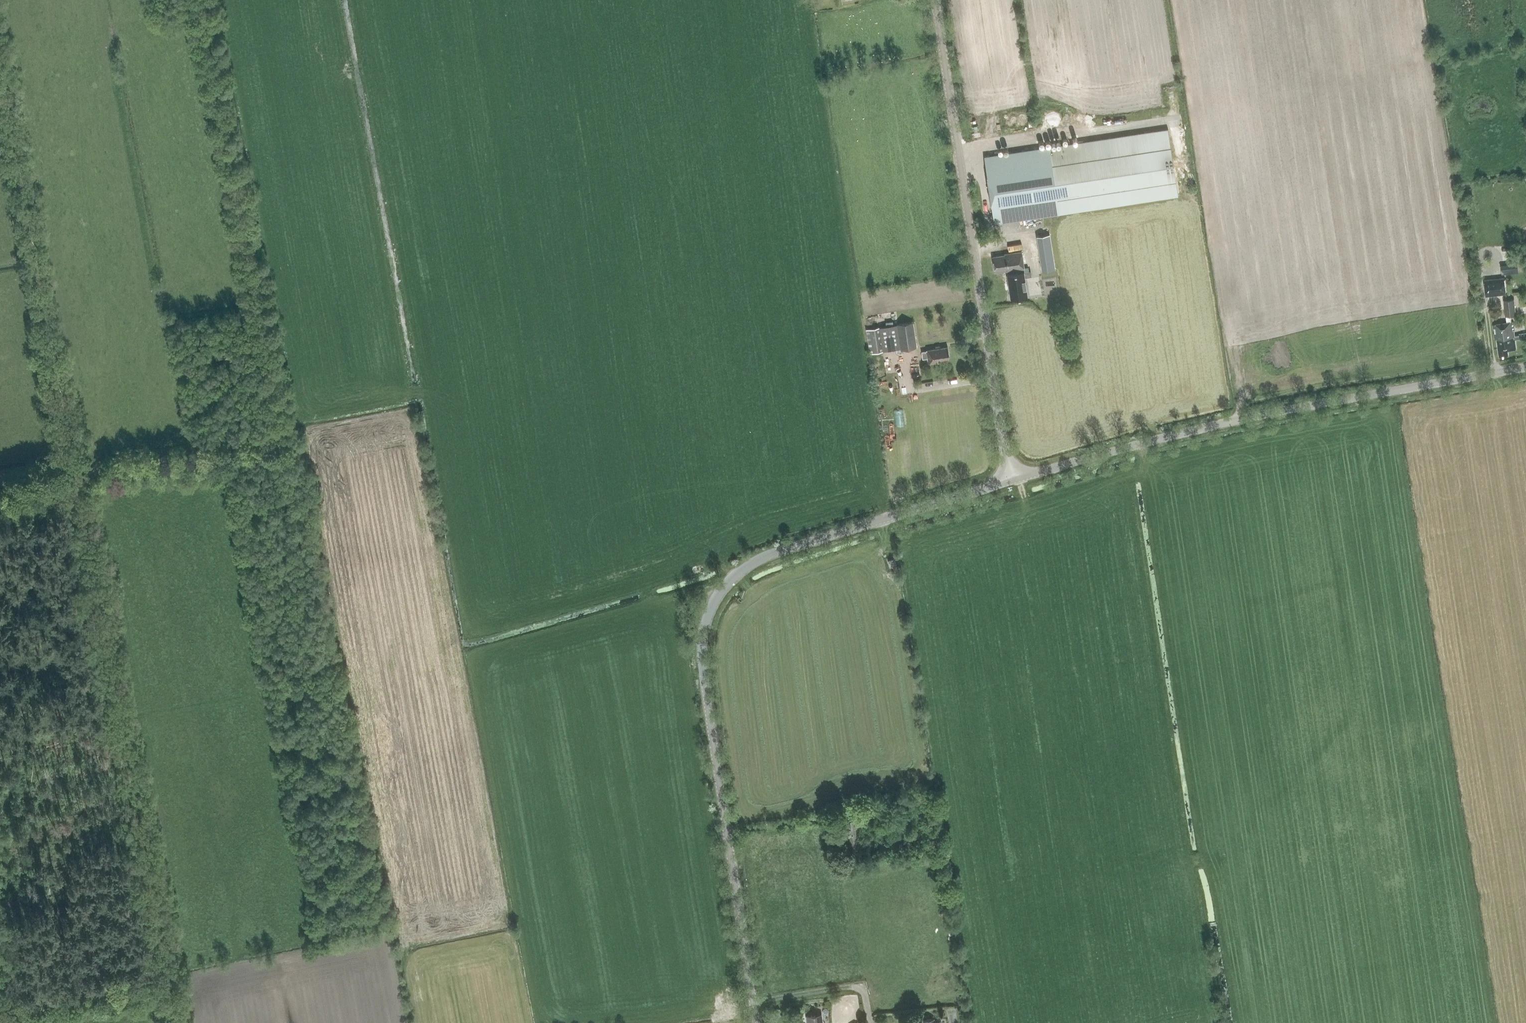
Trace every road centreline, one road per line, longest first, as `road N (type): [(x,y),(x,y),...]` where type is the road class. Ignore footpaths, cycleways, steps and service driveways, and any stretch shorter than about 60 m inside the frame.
road 1 (tertiary): [(750,1022),(700,701),(701,614),(729,576),(754,564),(1008,479)]
road 2 (unclassified): [(1008,479),(1181,434),(1525,369)]
road 3 (tertiary): [(1008,479),(932,0)]

